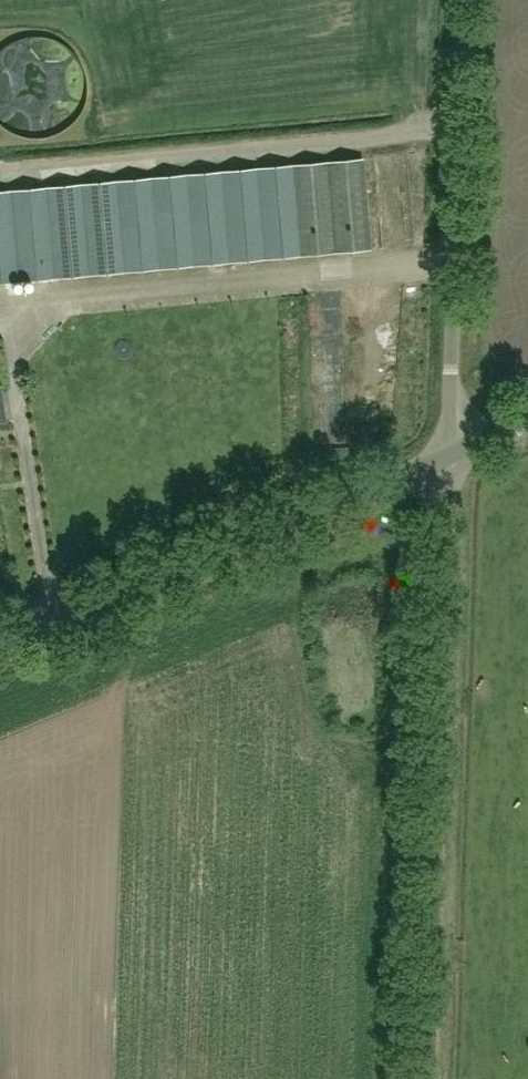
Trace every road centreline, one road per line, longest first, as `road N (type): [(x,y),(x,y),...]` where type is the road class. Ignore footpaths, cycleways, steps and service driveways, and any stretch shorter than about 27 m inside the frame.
road 1 (unclassified): [(430,1078),(450,453)]
road 2 (unclassified): [(0,642),(450,453)]
road 3 (unclassified): [(450,453),(467,0)]

